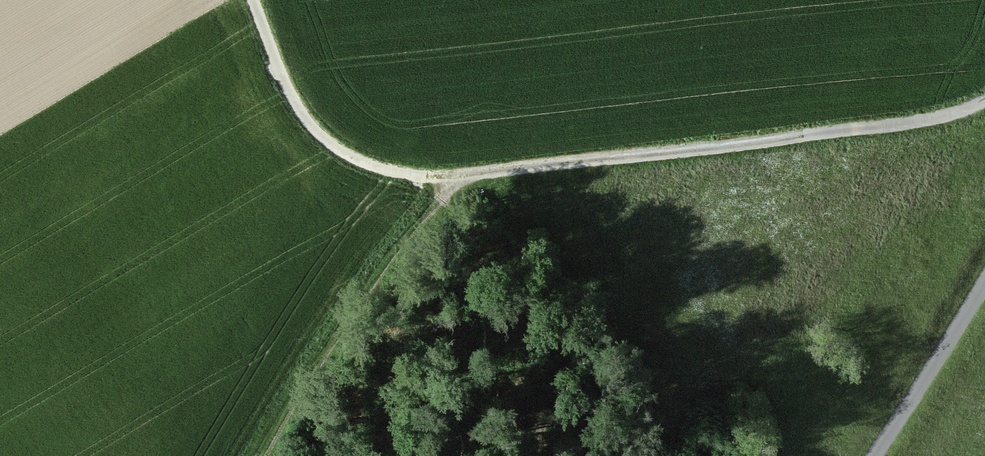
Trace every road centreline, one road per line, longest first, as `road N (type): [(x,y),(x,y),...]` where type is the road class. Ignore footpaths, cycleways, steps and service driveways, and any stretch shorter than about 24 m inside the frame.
road 1 (track): [(253,0),(285,84),(341,154),(455,179),(893,123),(984,98)]
road 2 (track): [(455,179),(330,360),(276,455)]
road 3 (tertiary): [(874,455),(984,284)]

